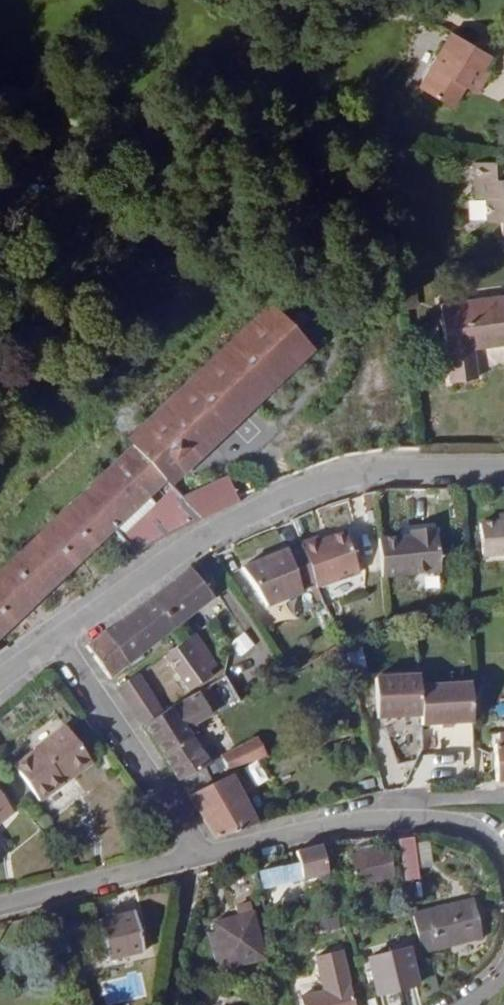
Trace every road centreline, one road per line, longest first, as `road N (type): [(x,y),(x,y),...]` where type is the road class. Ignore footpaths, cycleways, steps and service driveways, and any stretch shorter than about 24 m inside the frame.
road 1 (residential): [(503,468),(383,470),(331,480),(187,546),(58,638)]
road 2 (residential): [(195,859),(366,816),(456,818),(493,839),(503,862)]
road 3 (residential): [(58,638),(188,834),(195,859)]
road 4 (residential): [(0,907),(195,859)]
road 5 (residential): [(195,859),(170,1004)]

